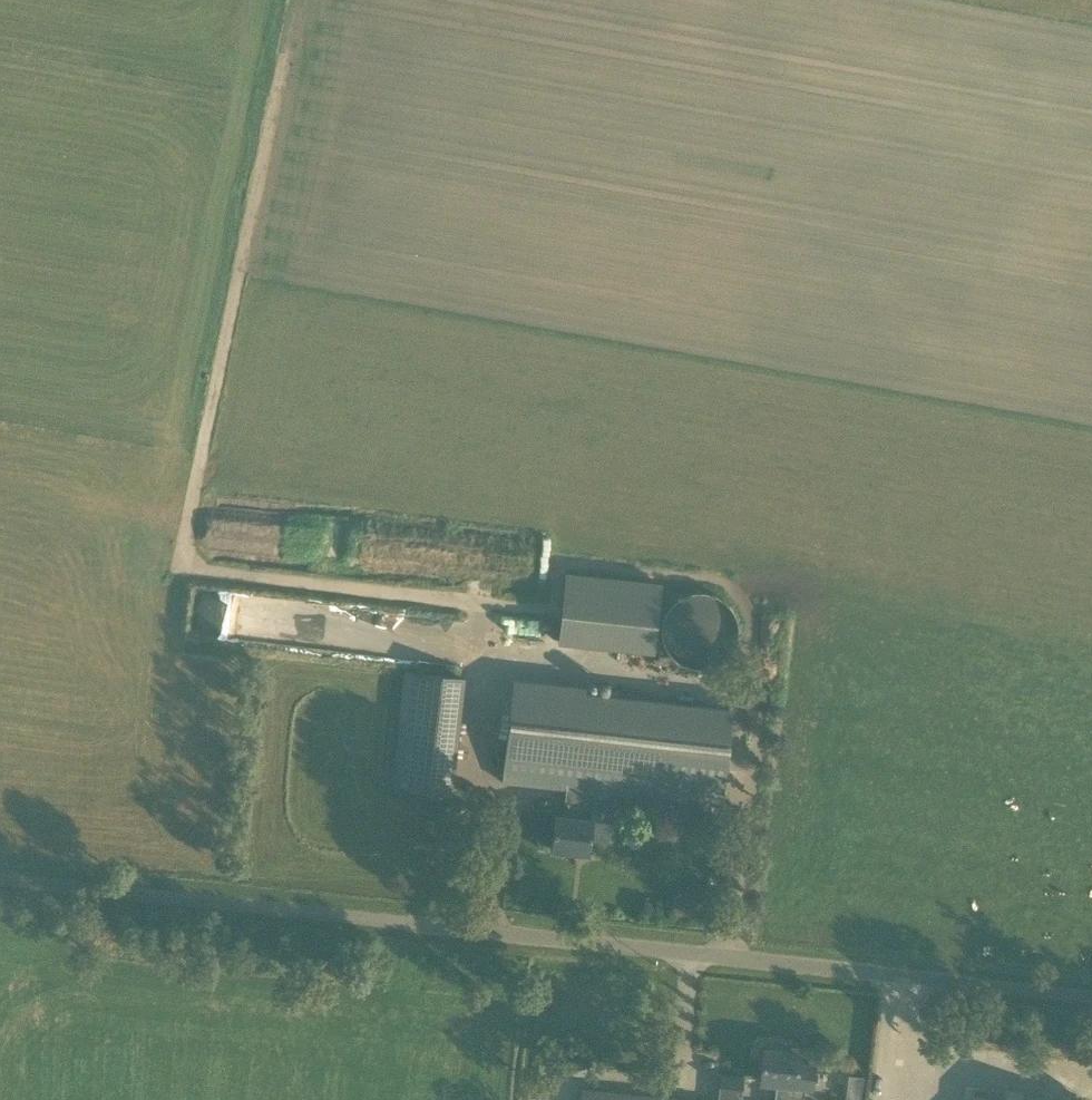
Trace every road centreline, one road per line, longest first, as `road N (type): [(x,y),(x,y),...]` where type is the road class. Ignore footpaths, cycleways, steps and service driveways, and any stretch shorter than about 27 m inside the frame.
road 1 (unclassified): [(1091,998),(0,881)]

